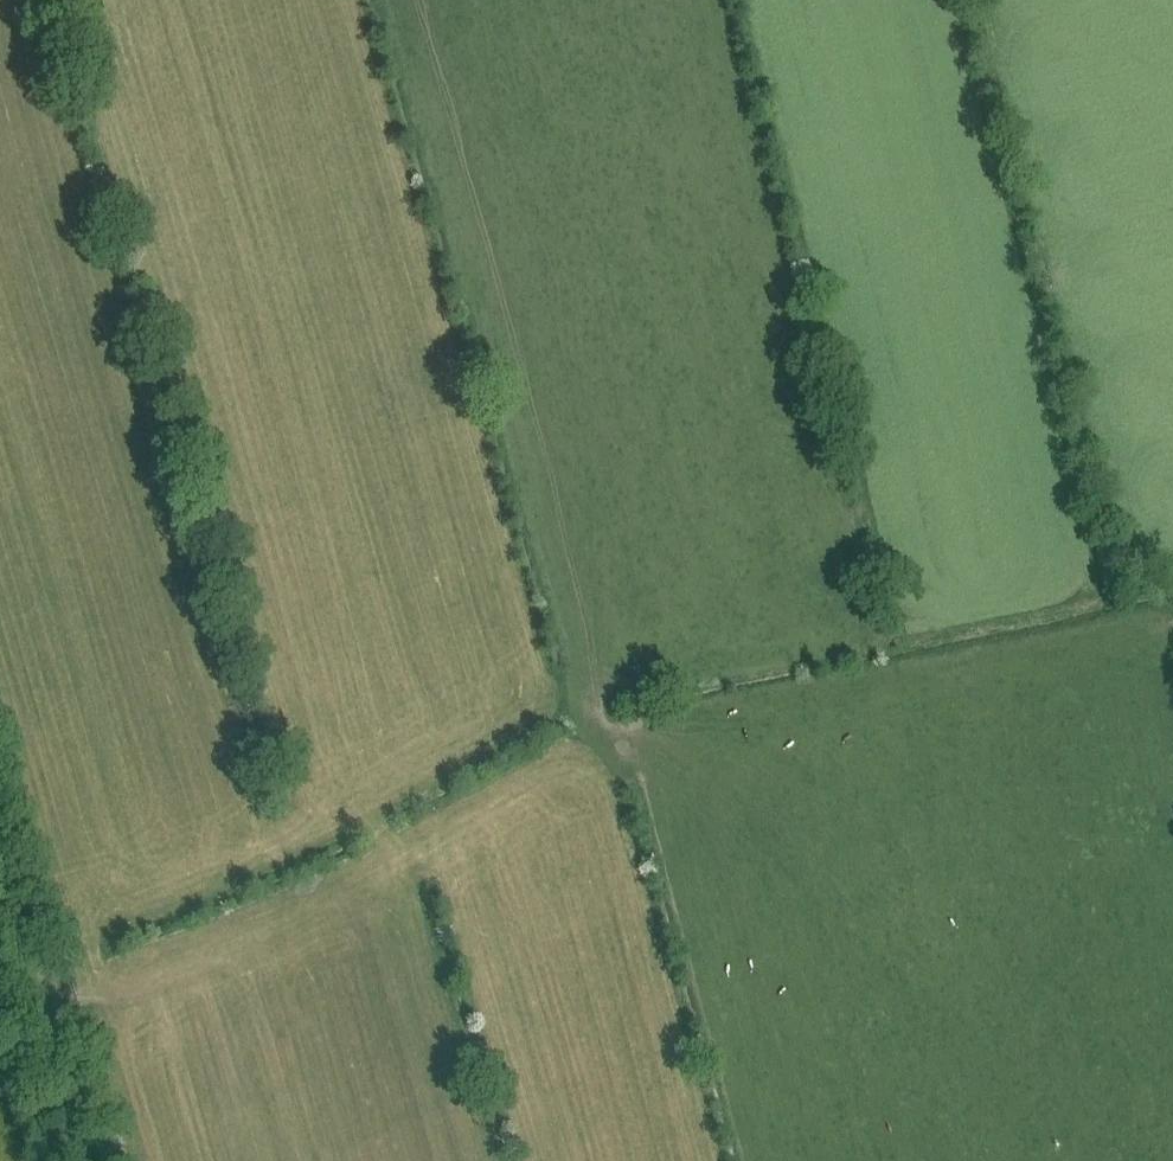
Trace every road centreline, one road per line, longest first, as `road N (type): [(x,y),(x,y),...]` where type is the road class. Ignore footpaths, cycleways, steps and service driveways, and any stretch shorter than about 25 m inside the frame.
road 1 (unclassified): [(82,1160),(0,882)]

